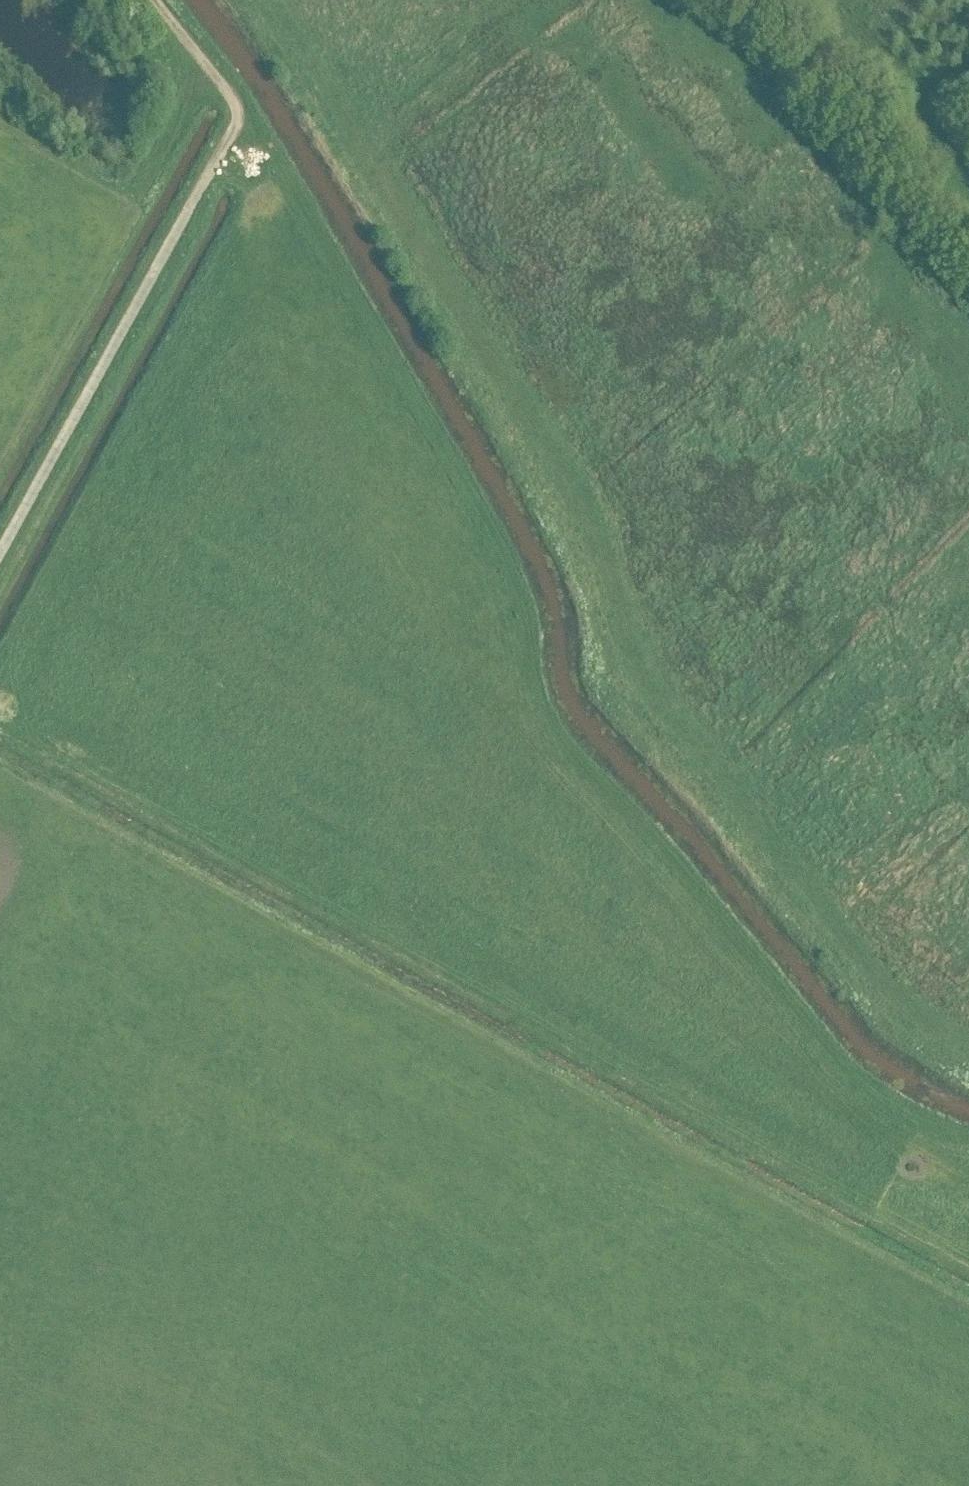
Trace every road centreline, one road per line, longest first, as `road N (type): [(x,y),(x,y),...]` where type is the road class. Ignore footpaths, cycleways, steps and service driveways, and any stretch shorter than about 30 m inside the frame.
road 1 (track): [(238,116),(271,149),(500,560),(524,619),(537,702),(556,738),(848,1073),(927,1127),(968,1137)]
road 2 (track): [(0,556),(238,116),(152,0)]

